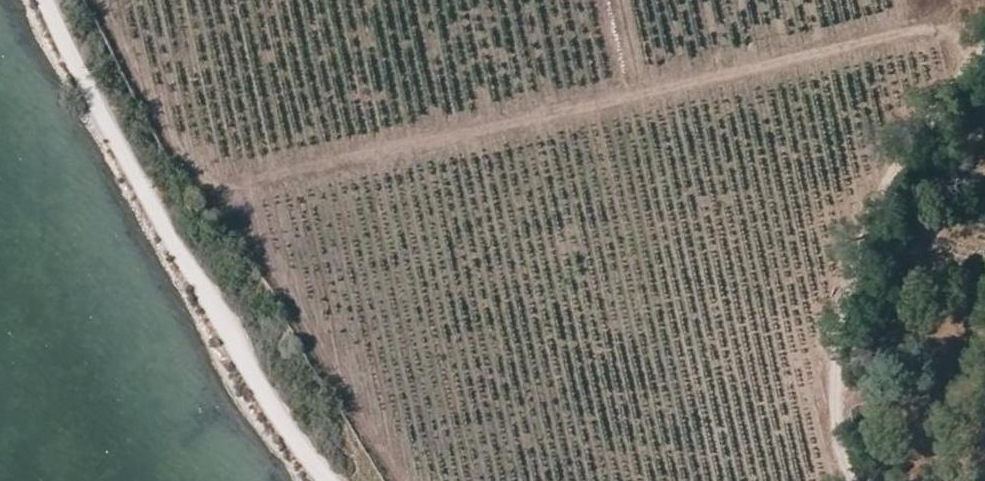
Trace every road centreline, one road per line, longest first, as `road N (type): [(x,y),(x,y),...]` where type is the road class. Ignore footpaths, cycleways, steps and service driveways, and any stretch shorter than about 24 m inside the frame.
road 1 (track): [(287,170),(984,14)]
road 2 (unclassified): [(333,480),(264,387),(45,0)]
road 3 (track): [(984,42),(944,79),(882,194),(851,278),(832,391),(841,480)]

